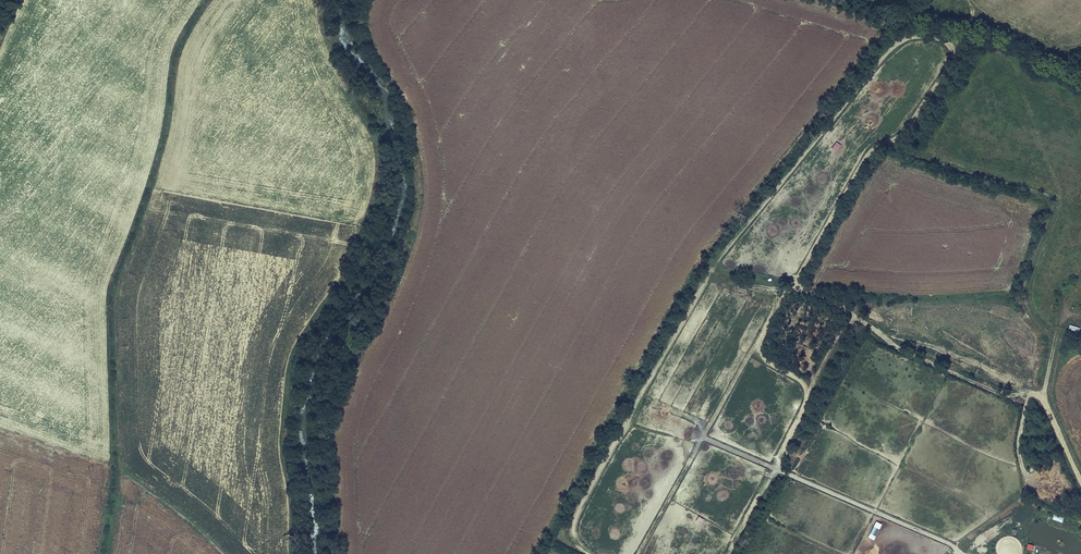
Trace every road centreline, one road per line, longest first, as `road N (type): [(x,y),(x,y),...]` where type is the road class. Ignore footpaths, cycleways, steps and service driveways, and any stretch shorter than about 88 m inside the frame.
road 1 (track): [(1080,481),(1037,395),(1003,373),(918,340)]

